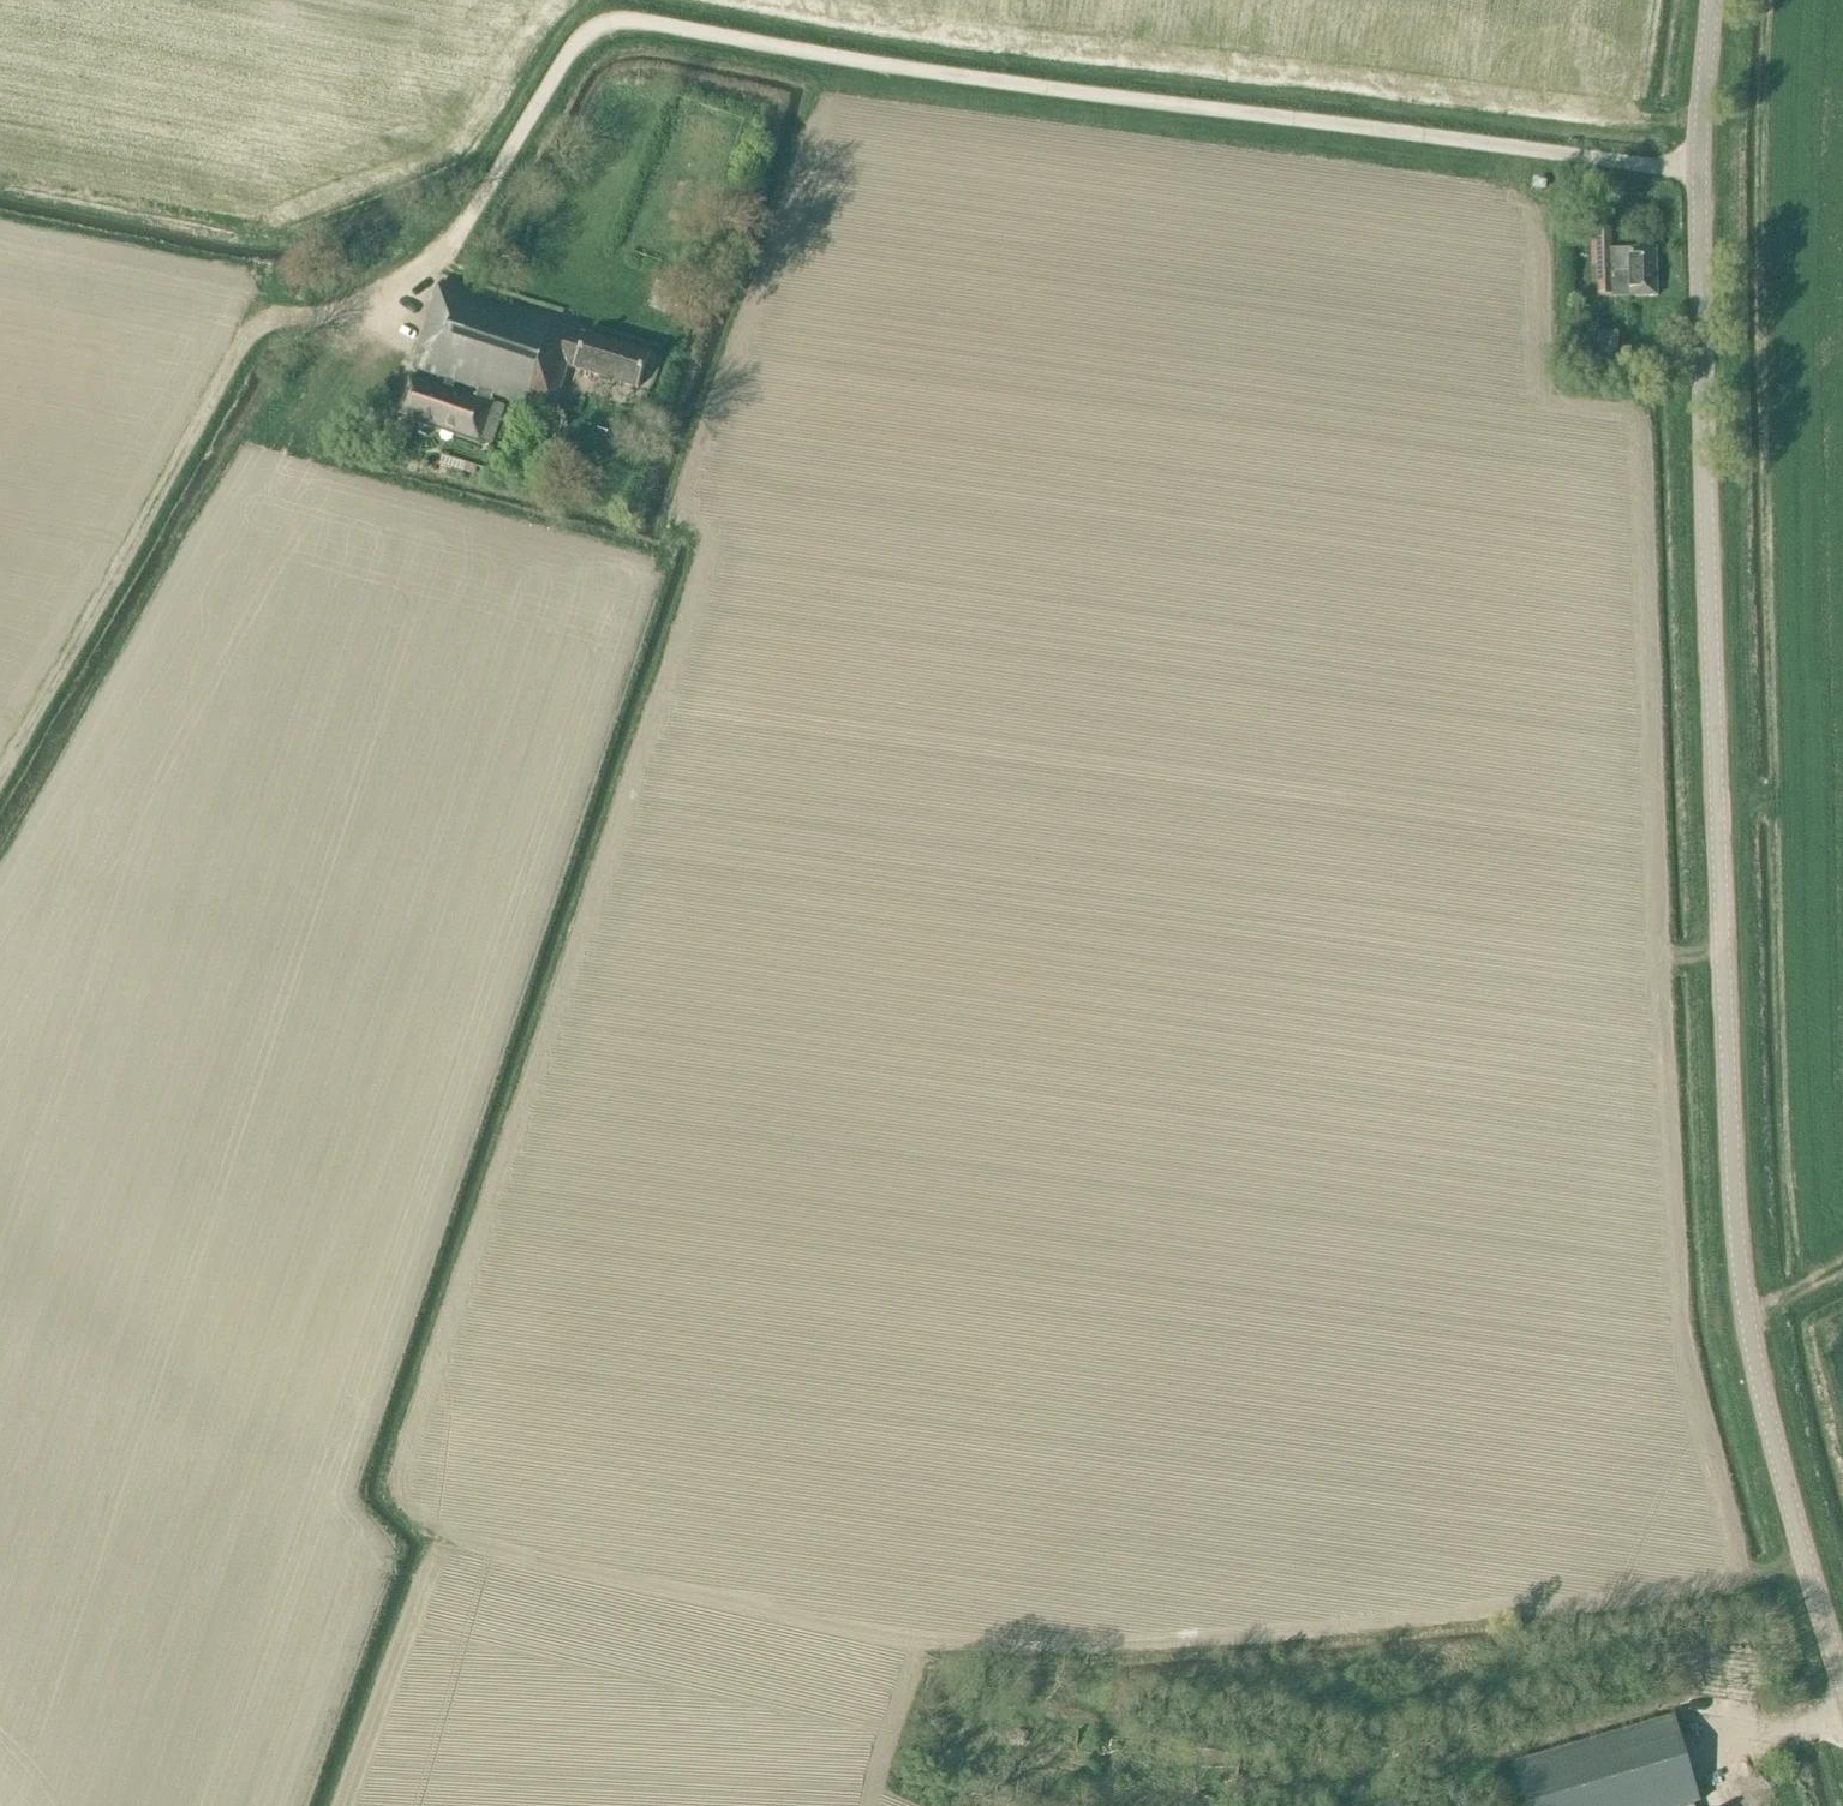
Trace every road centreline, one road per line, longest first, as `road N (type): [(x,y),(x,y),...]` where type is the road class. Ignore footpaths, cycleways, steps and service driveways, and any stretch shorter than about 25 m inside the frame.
road 1 (tertiary): [(1842,1701),(1770,1461),(1727,1152),(1696,168),(1715,0)]

